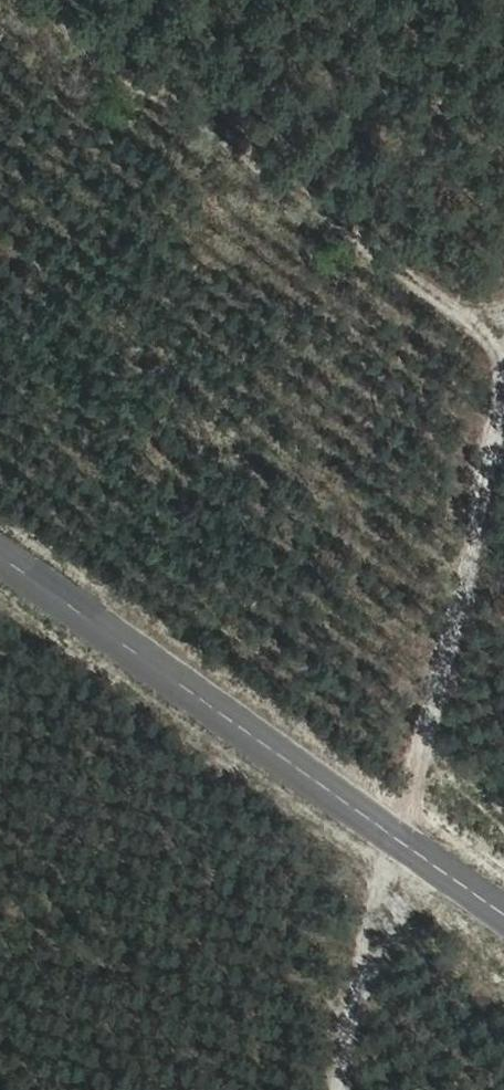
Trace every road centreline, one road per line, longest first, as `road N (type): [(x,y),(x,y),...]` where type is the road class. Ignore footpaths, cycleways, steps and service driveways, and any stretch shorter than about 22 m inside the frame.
road 1 (track): [(336,1089),(503,382)]
road 2 (unclassified): [(0,551),(503,912)]
road 3 (track): [(19,0),(193,114),(503,344)]

